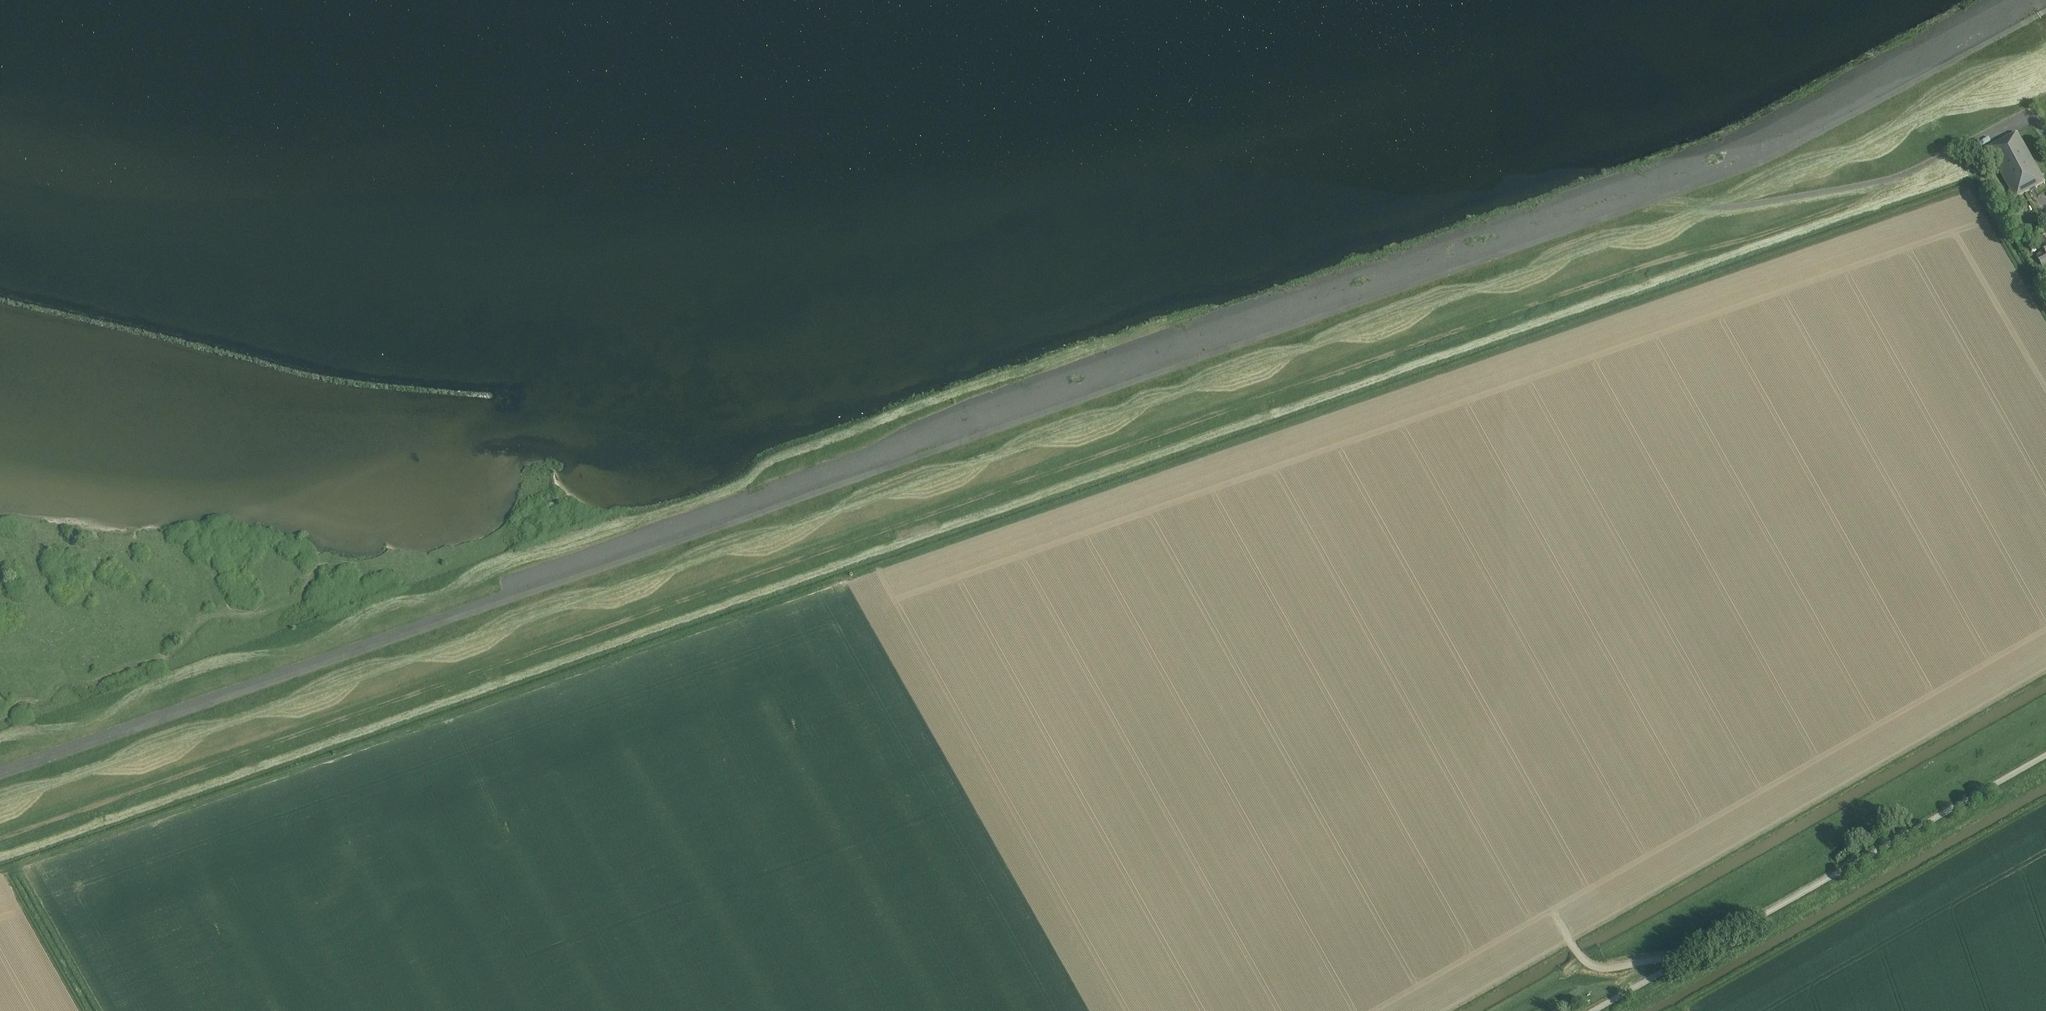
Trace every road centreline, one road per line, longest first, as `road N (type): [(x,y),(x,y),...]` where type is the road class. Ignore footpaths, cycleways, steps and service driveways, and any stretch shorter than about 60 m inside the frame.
road 1 (unclassified): [(1594,1010),(2045,755)]

